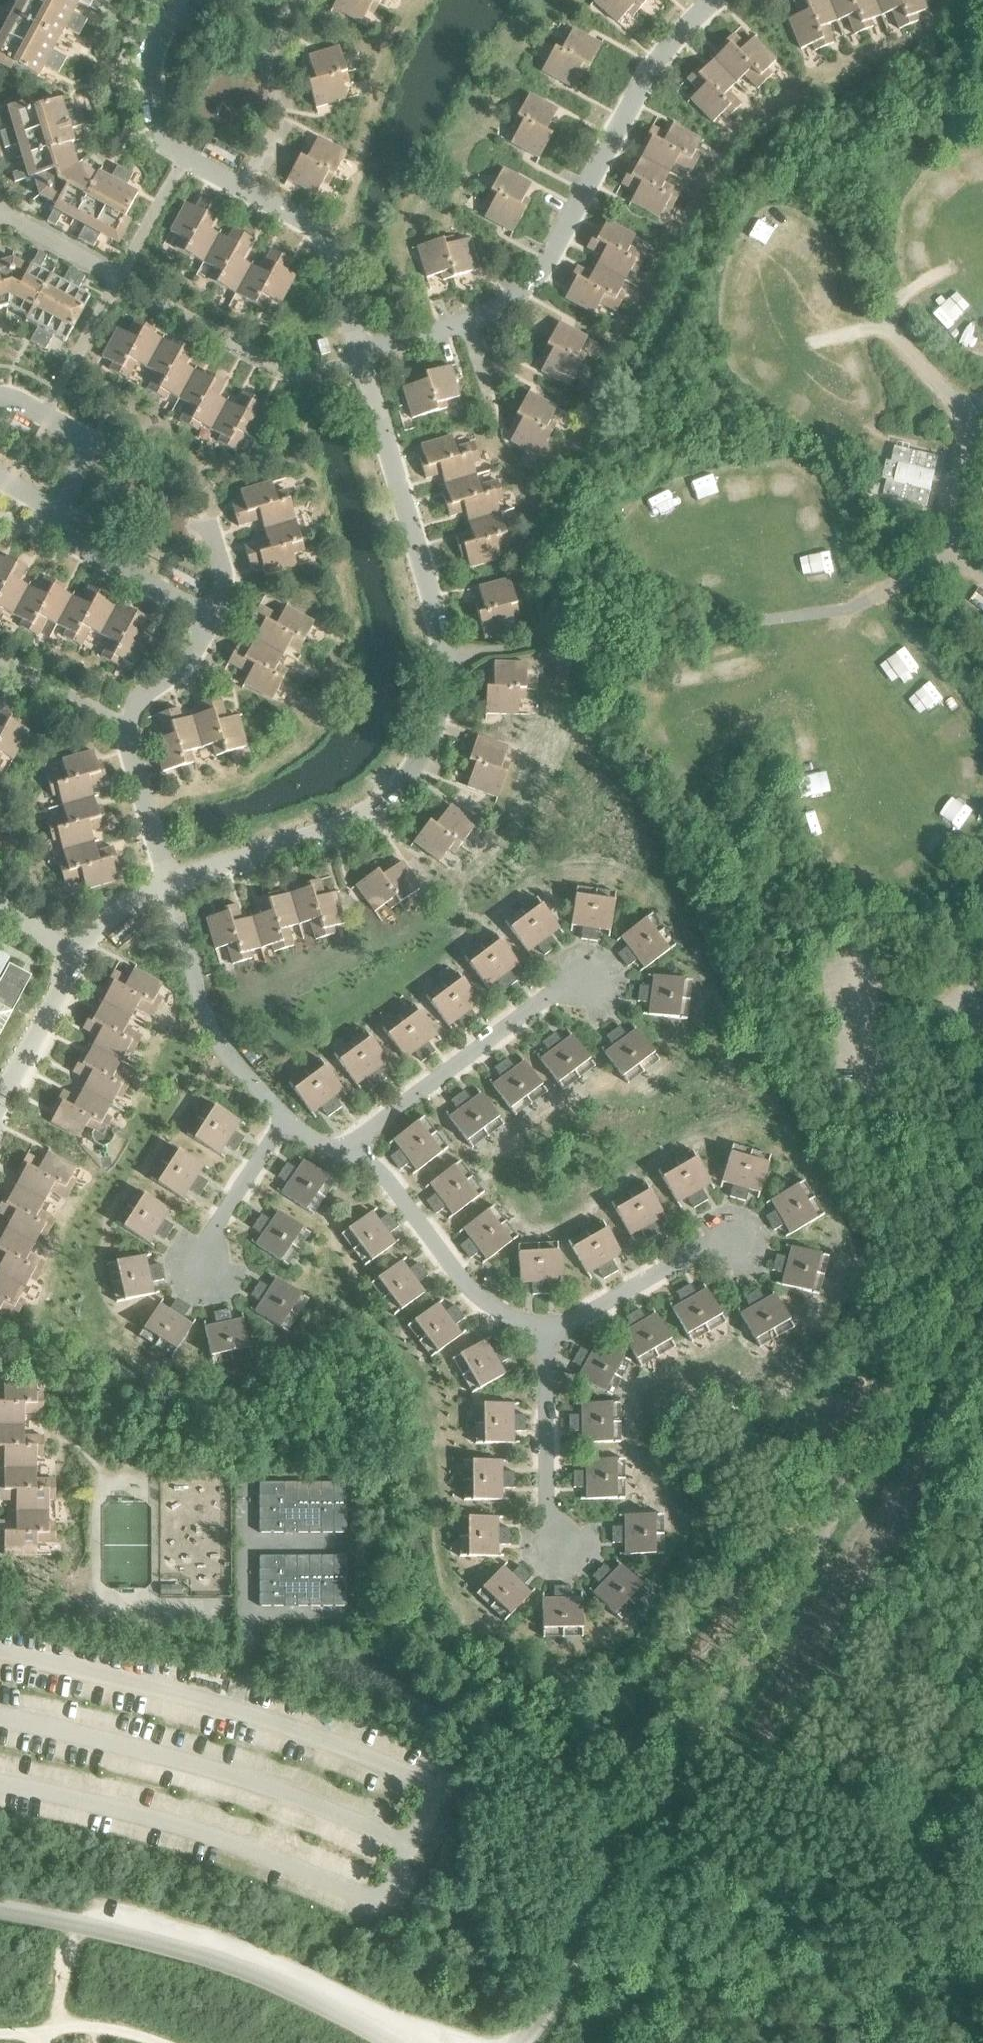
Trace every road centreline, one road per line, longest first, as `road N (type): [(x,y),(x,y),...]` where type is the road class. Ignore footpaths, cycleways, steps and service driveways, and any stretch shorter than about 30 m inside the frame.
road 1 (track): [(0,2033),(99,2027),(169,2042)]
road 2 (track): [(44,2042),(74,1924)]

